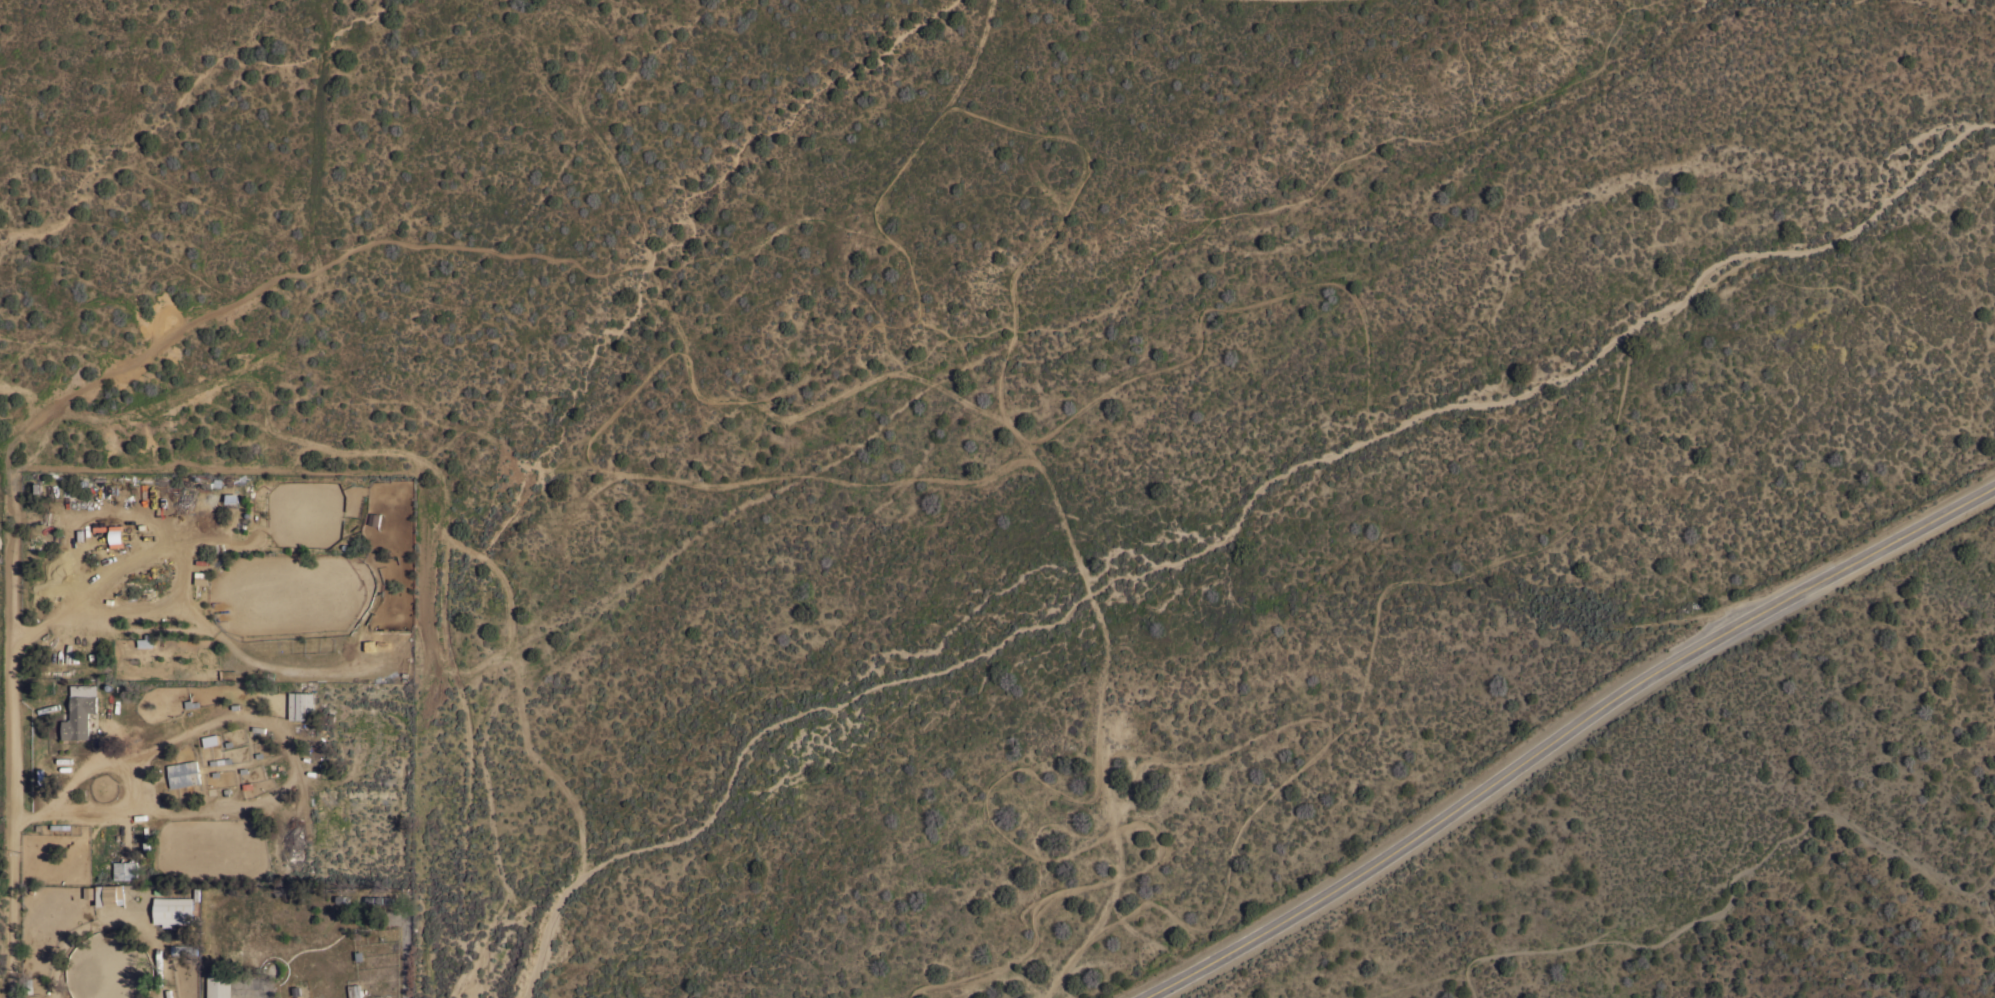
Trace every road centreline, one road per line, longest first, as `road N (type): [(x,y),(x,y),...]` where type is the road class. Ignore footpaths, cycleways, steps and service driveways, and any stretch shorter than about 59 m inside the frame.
road 1 (residential): [(1151,997),(1339,888),(1720,634),(1994,487)]
road 2 (track): [(13,997),(15,489)]

